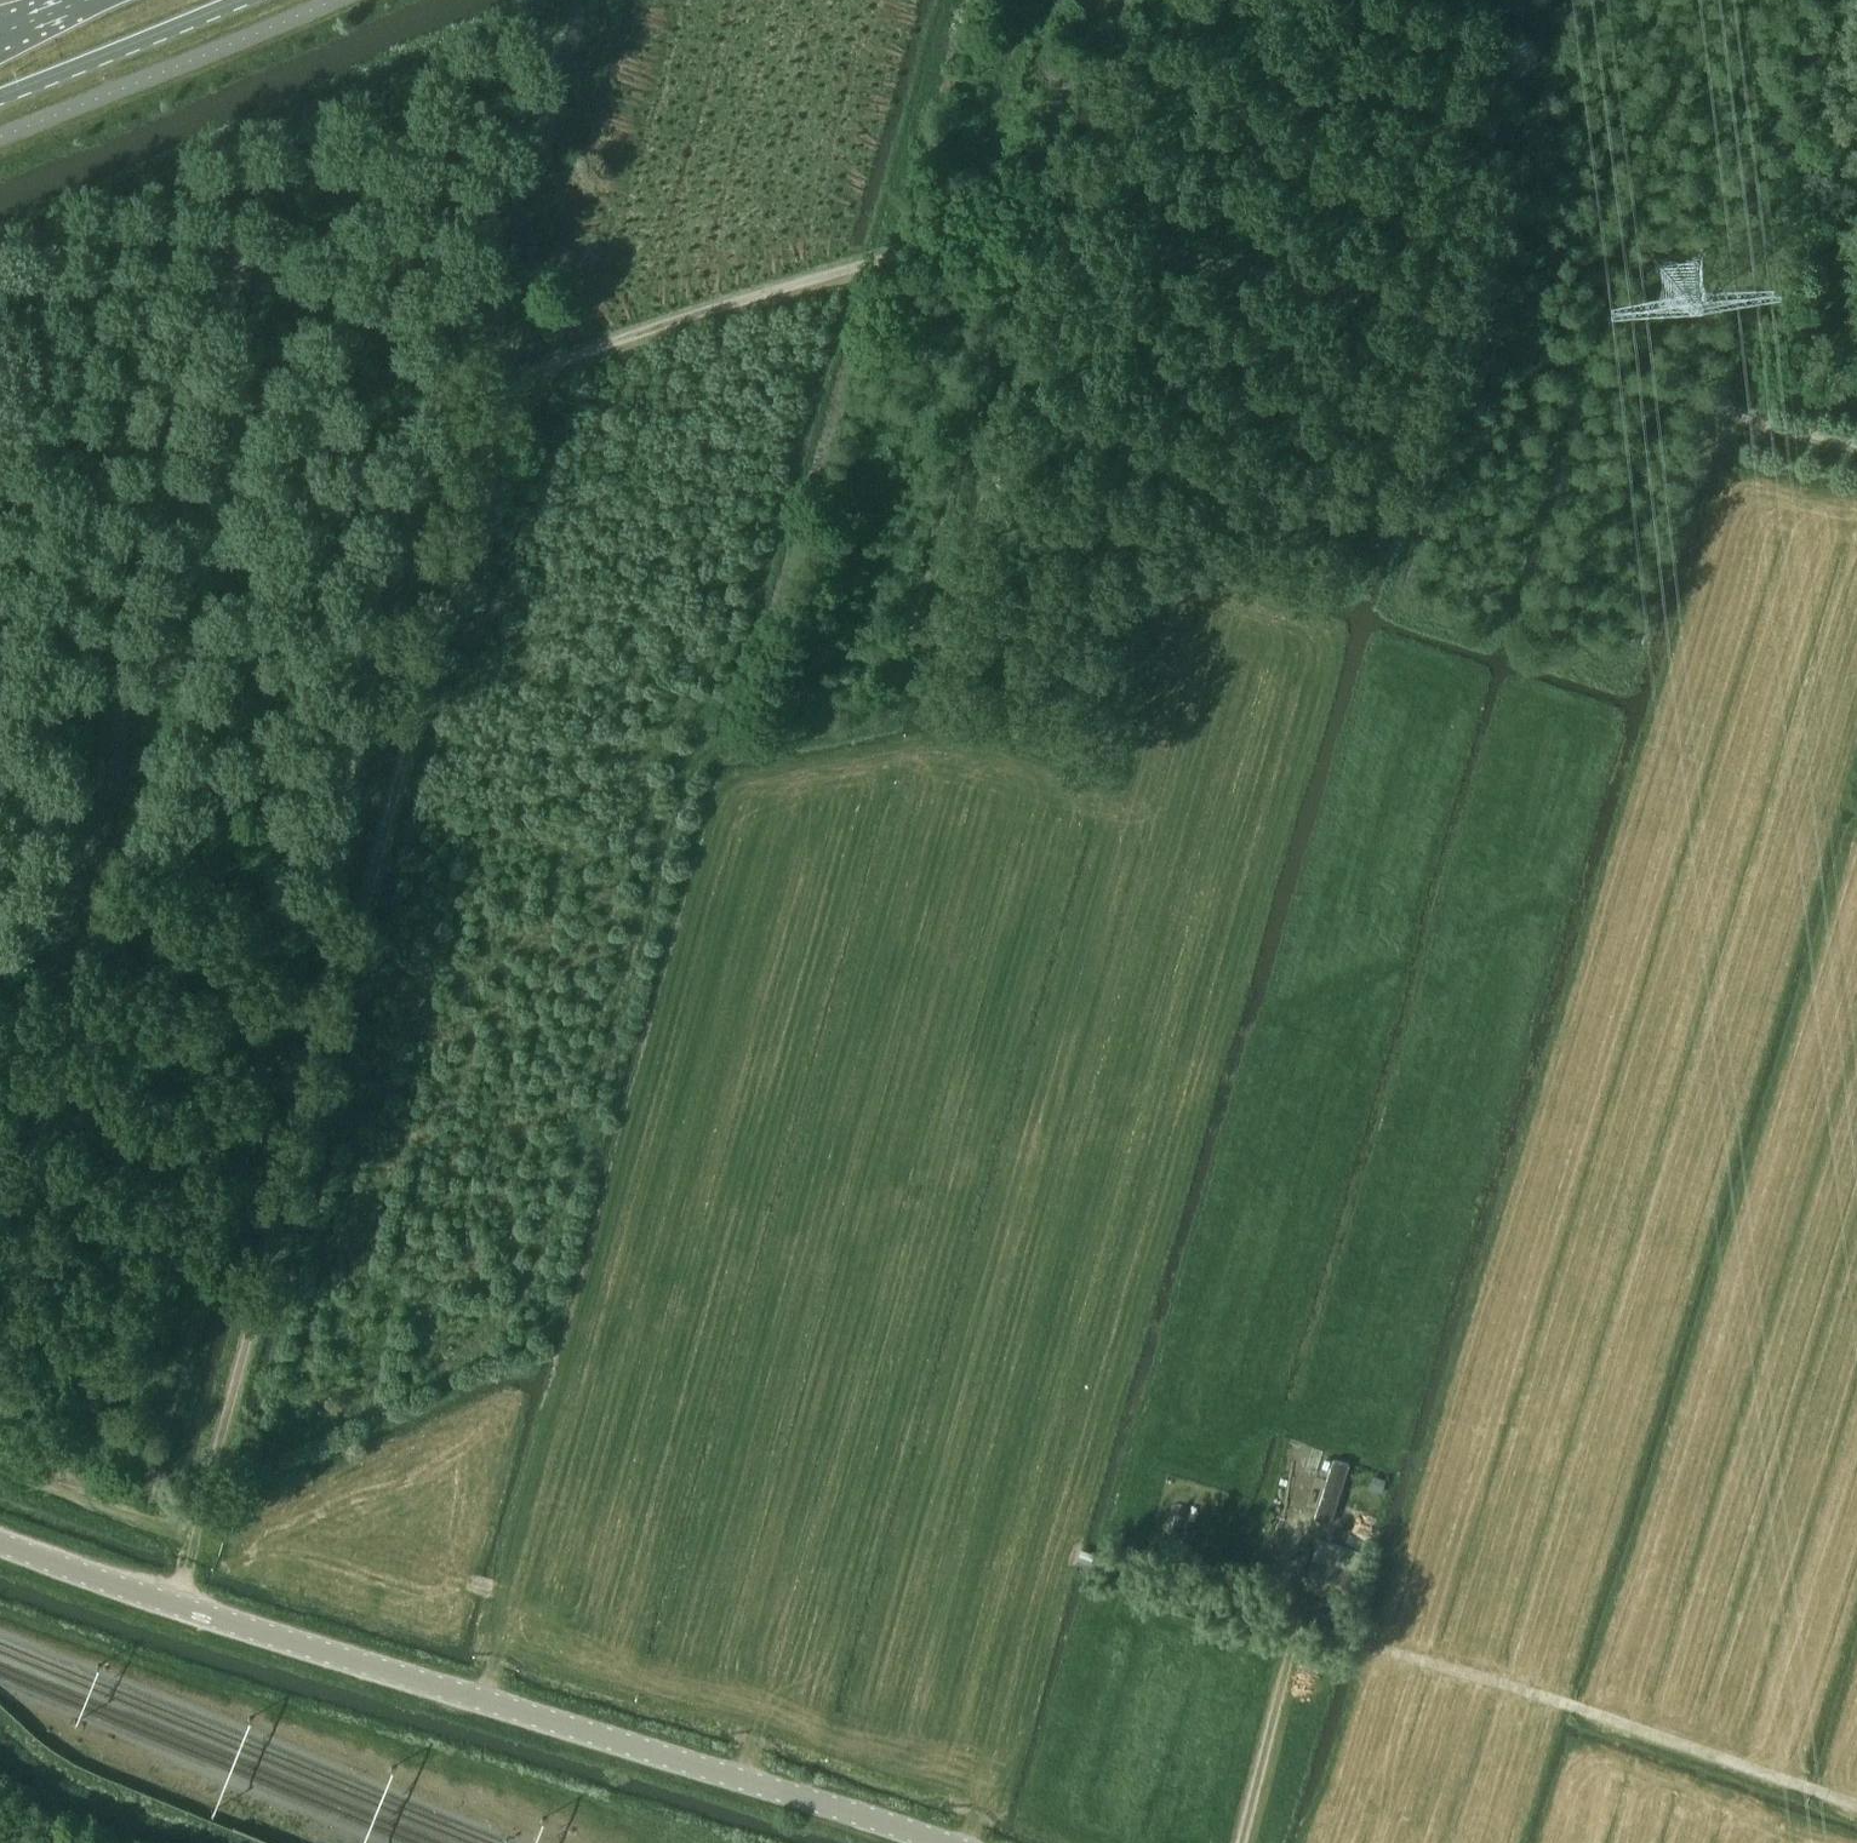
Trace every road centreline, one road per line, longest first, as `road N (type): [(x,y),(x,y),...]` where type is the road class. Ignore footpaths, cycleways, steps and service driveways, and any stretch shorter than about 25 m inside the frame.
road 1 (tertiary): [(952,1842),(254,1628),(0,1538)]
road 2 (primary): [(0,96),(240,0)]

